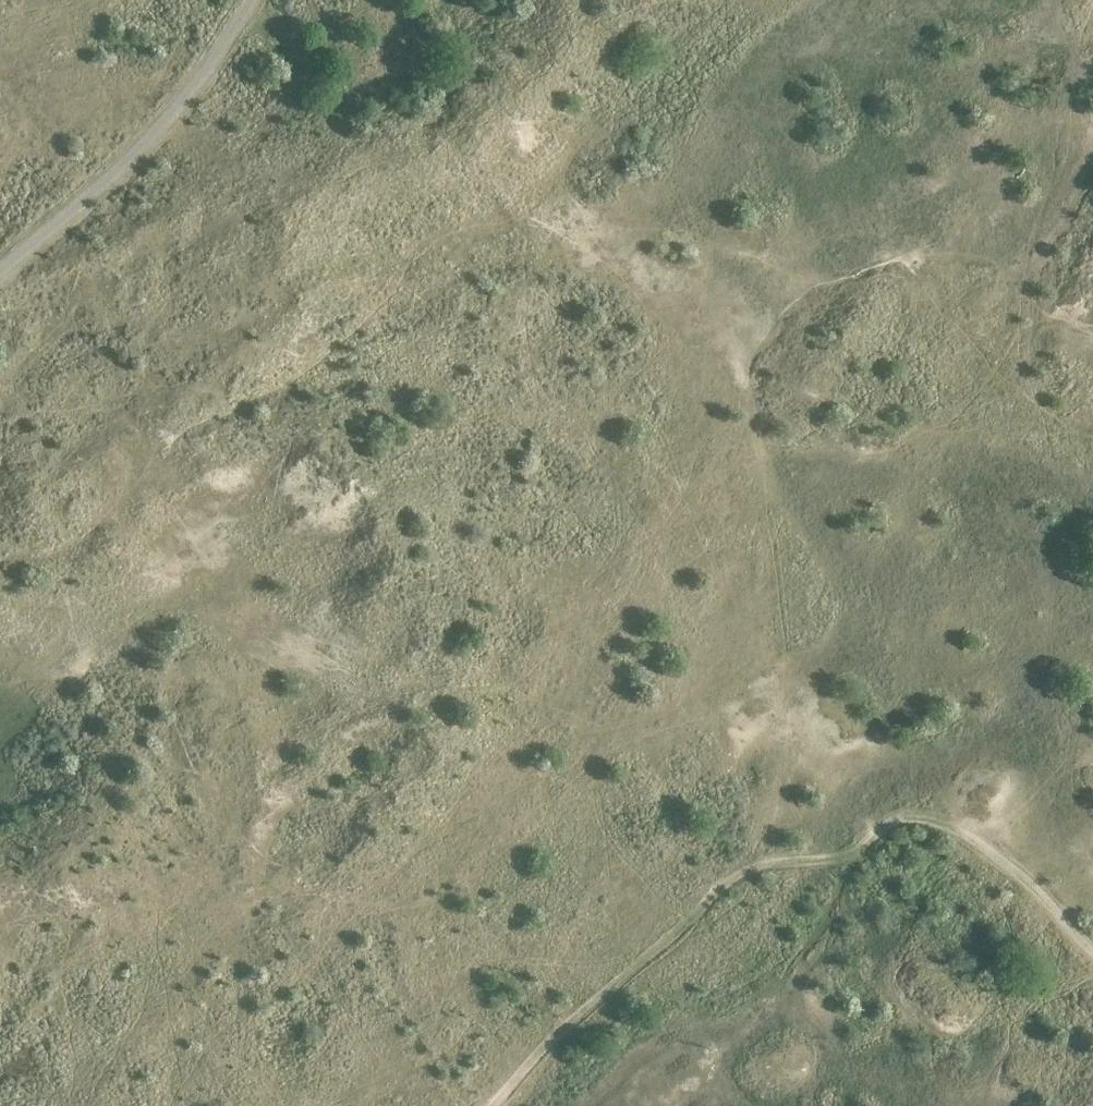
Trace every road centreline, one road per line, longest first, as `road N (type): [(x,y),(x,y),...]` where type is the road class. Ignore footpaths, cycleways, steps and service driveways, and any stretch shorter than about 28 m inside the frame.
road 1 (track): [(251,0),(183,102),(123,166),(0,270)]

